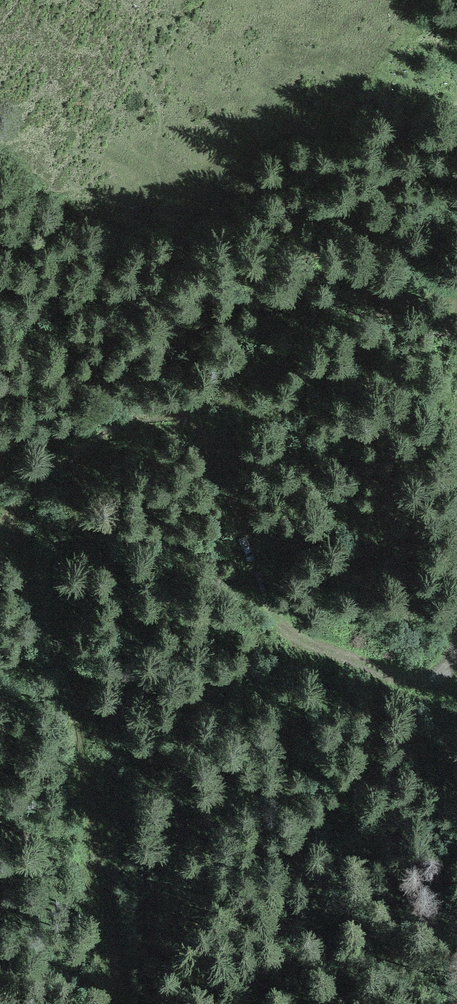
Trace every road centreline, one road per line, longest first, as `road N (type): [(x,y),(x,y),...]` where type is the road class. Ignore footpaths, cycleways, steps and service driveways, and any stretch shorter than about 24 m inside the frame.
road 1 (track): [(141,1003),(118,868),(58,630),(17,542),(25,496),(131,422),(168,416),(195,425),(230,478),(267,609),(288,635),(417,683),(450,670),(456,654)]

